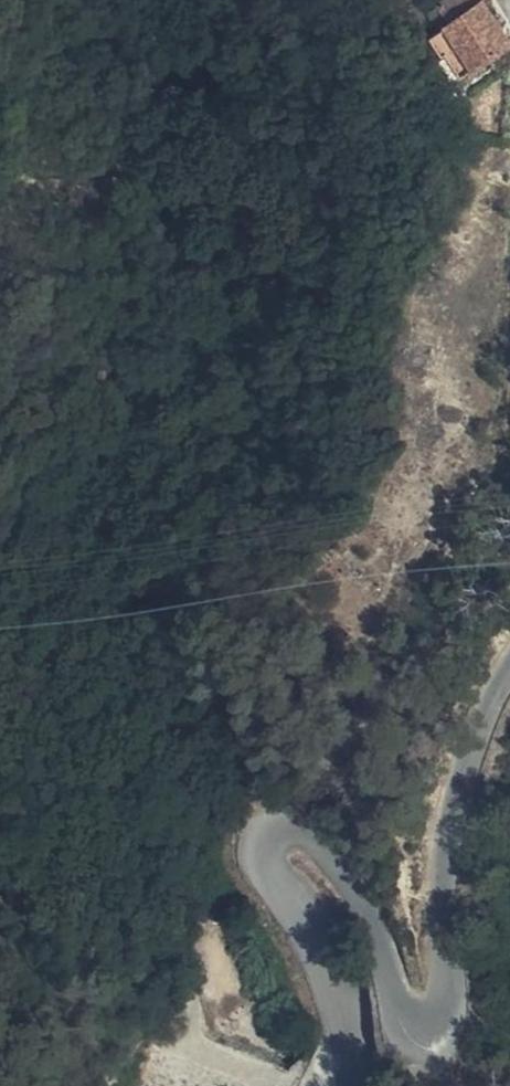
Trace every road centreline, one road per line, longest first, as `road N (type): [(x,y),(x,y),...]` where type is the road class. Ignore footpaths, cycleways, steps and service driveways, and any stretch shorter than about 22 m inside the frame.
road 1 (residential): [(509,676),(458,802),(444,890),(445,1026),(418,1031),(355,895),(313,841),(282,822),(263,840),(270,871),(316,938),(354,1085)]

